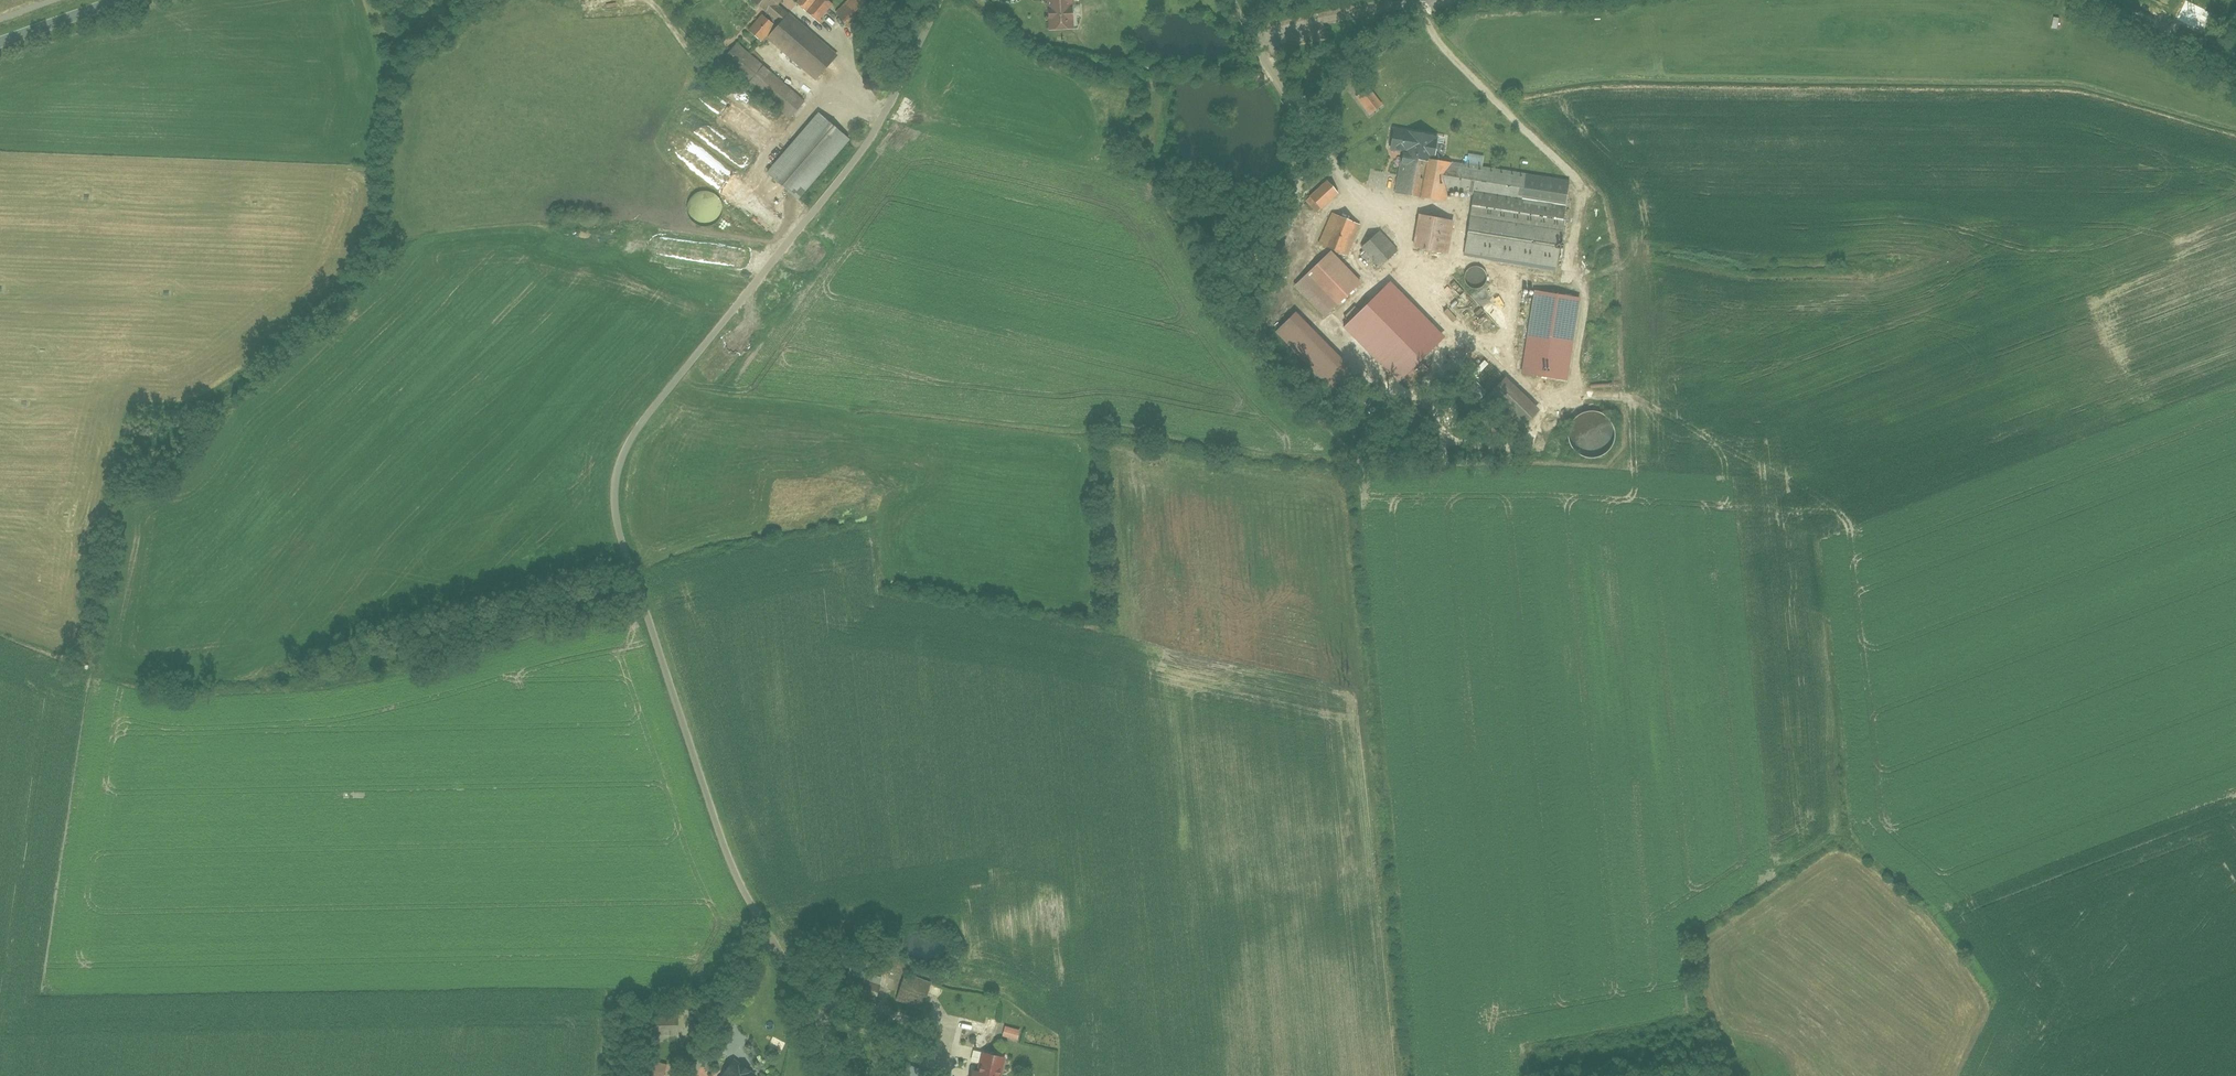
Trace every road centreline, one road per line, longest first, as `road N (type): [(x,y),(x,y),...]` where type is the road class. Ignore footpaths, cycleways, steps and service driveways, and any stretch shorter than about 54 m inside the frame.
road 1 (residential): [(834,1075),(730,858),(631,574),(615,490),(635,442),(879,130),(937,0)]
road 2 (residential): [(1235,0),(1272,78),(1365,204)]
road 3 (residential): [(2235,69),(2097,0)]
road 4 (tertiary): [(126,0),(0,45)]

